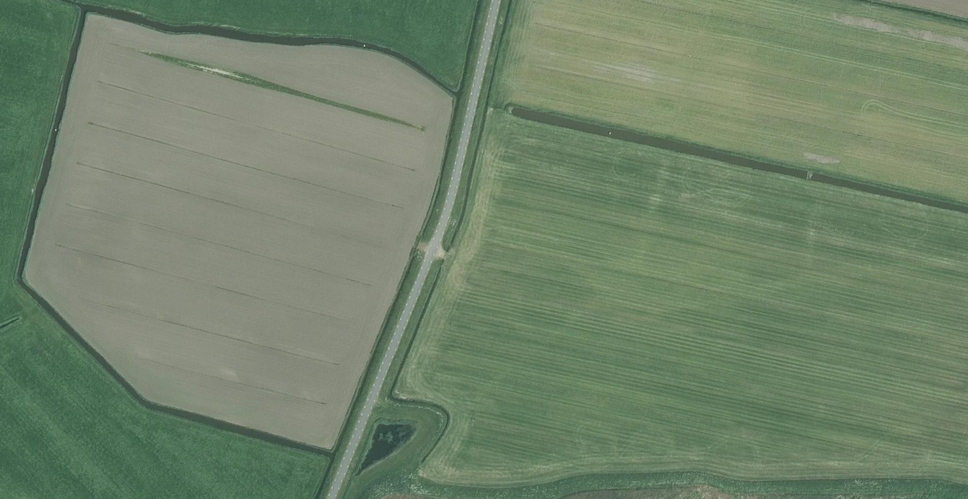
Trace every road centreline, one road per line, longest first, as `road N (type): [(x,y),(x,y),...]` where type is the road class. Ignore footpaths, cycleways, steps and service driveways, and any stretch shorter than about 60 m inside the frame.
road 1 (unclassified): [(496,0),(457,183),(332,498)]

